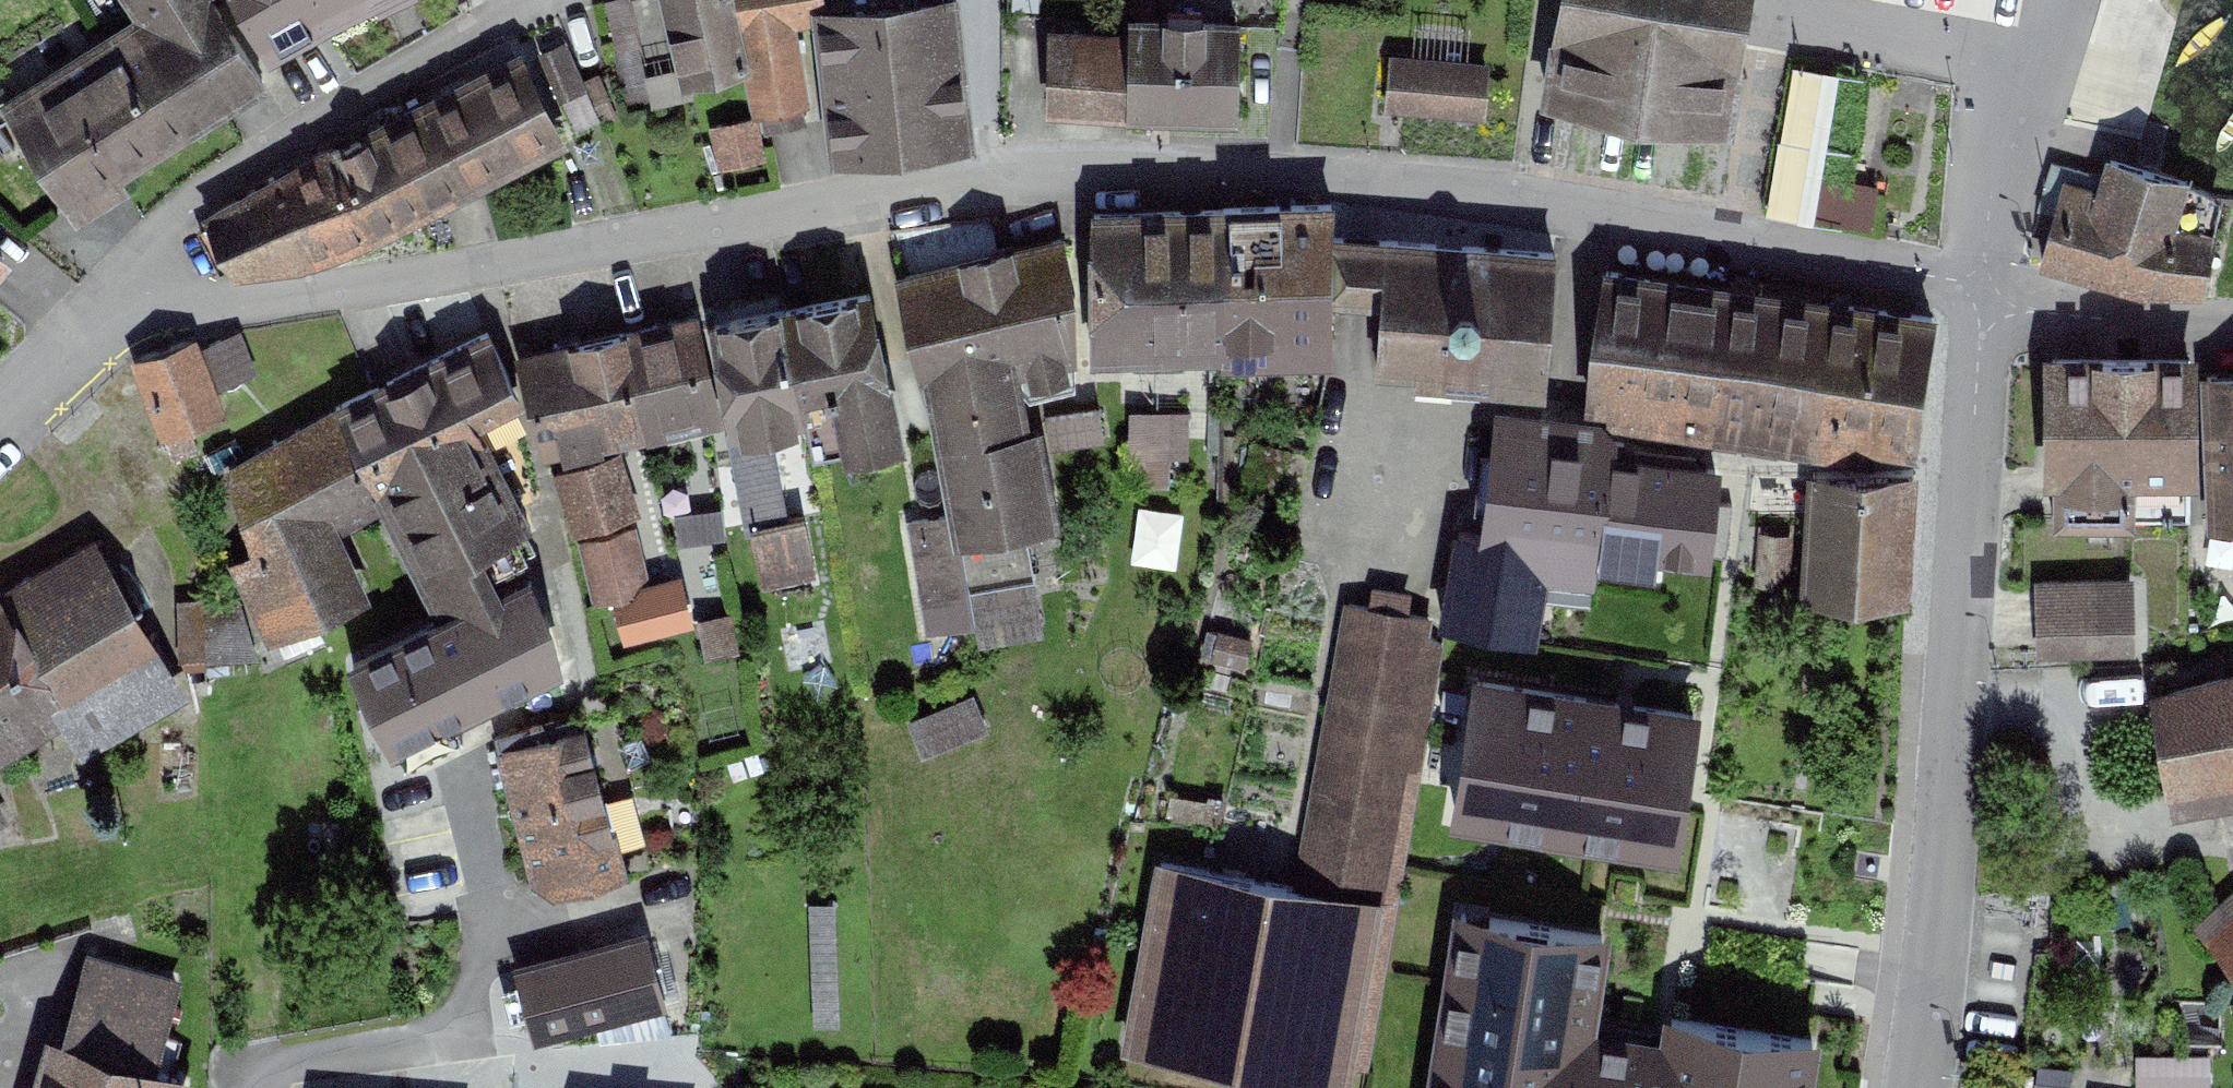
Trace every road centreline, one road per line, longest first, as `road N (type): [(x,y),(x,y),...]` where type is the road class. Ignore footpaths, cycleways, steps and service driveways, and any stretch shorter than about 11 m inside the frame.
road 1 (residential): [(992,179),(1276,177),(1928,276),(1984,296)]
road 2 (residential): [(106,325),(992,179)]
road 3 (residential): [(1984,296),(1916,1087)]
road 4 (residential): [(106,325),(171,220),(455,43),(552,0)]
road 5 (residential): [(1984,296),(2044,313),(2232,331)]
road 6 (residential): [(470,1023),(295,1056),(262,1069),(245,1087)]
road 7 (residential): [(982,0),(992,179)]
road 8 (residential): [(0,431),(106,325)]

